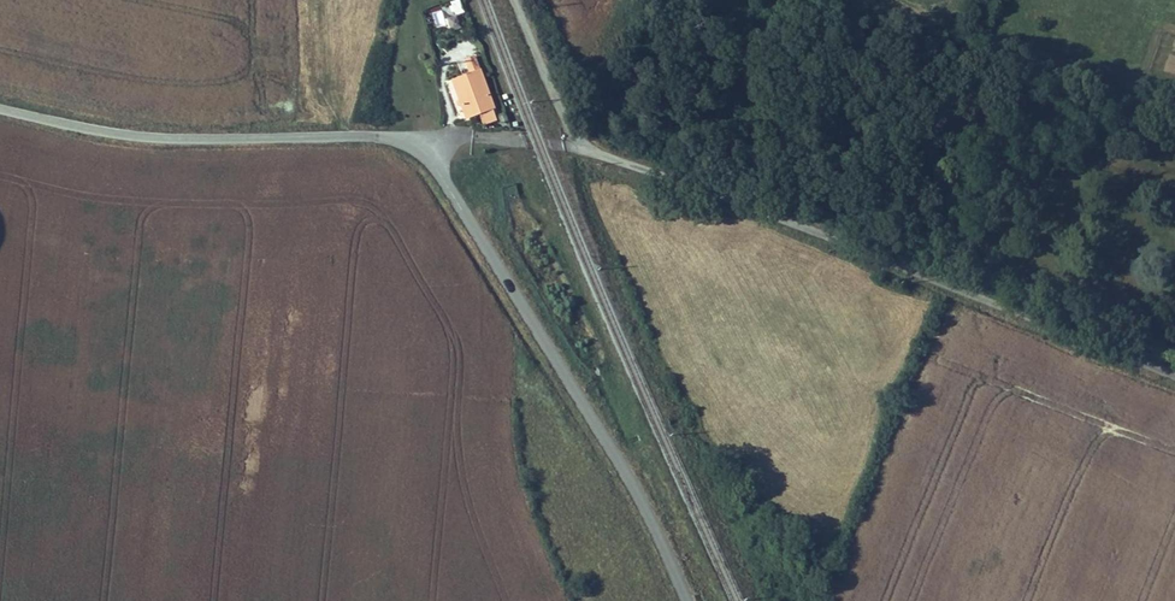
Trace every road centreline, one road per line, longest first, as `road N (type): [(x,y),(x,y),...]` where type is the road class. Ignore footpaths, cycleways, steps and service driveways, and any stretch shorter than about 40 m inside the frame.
road 1 (unclassified): [(591,152),(1174,377)]
road 2 (unclassified): [(687,600),(623,466),(427,152),(410,139)]
road 3 (unclassified): [(0,108),(172,138),(410,139)]
road 4 (unclassified): [(591,152),(563,115),(514,0)]

